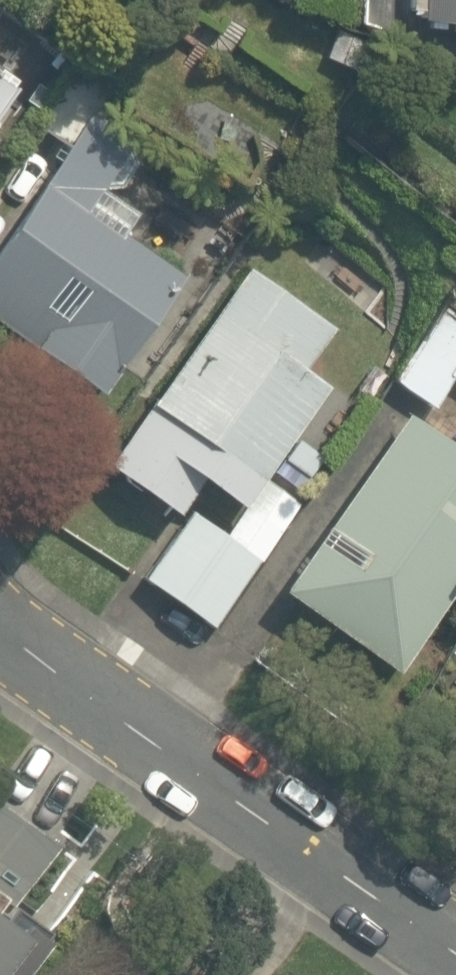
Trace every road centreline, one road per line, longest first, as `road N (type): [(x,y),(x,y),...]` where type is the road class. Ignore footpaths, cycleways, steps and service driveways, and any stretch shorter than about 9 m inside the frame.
road 1 (residential): [(455,927),(0,617)]

